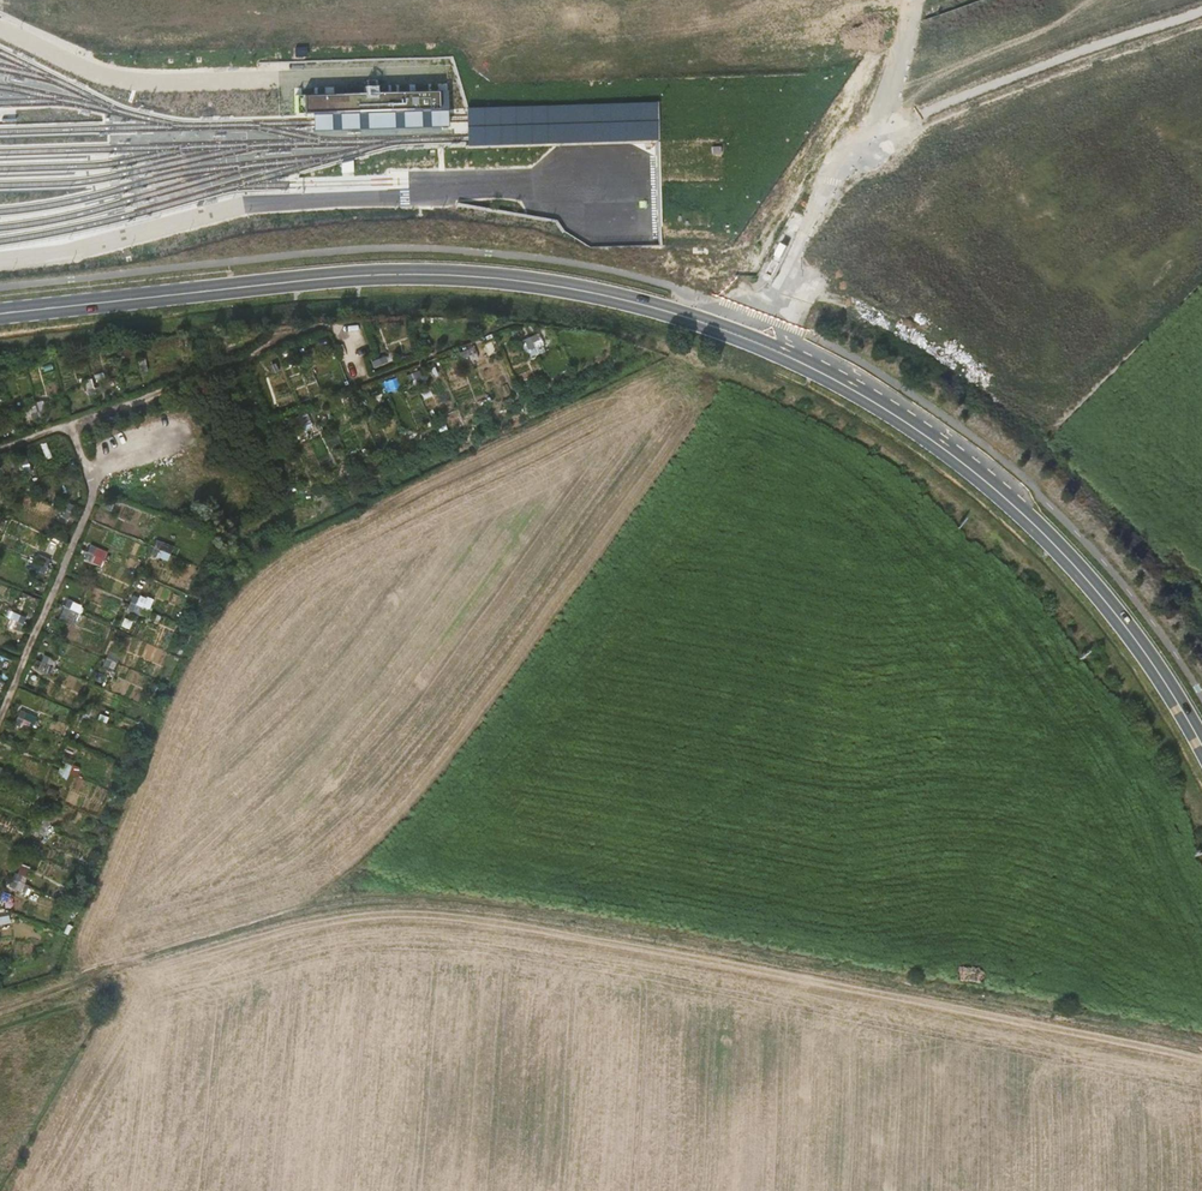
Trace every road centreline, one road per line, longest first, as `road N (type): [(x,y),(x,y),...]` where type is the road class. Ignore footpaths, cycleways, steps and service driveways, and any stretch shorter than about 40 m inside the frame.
road 1 (primary): [(1201,745),(1115,612),(989,484),(900,418),(688,319),(608,294),(464,274),(332,278),(0,314)]
road 2 (track): [(0,1010),(321,904),(410,898),(653,932),(1201,1047)]
road 3 (track): [(0,448),(320,328),(346,331),(357,368)]
road 4 (track): [(73,423),(96,486),(0,714)]

